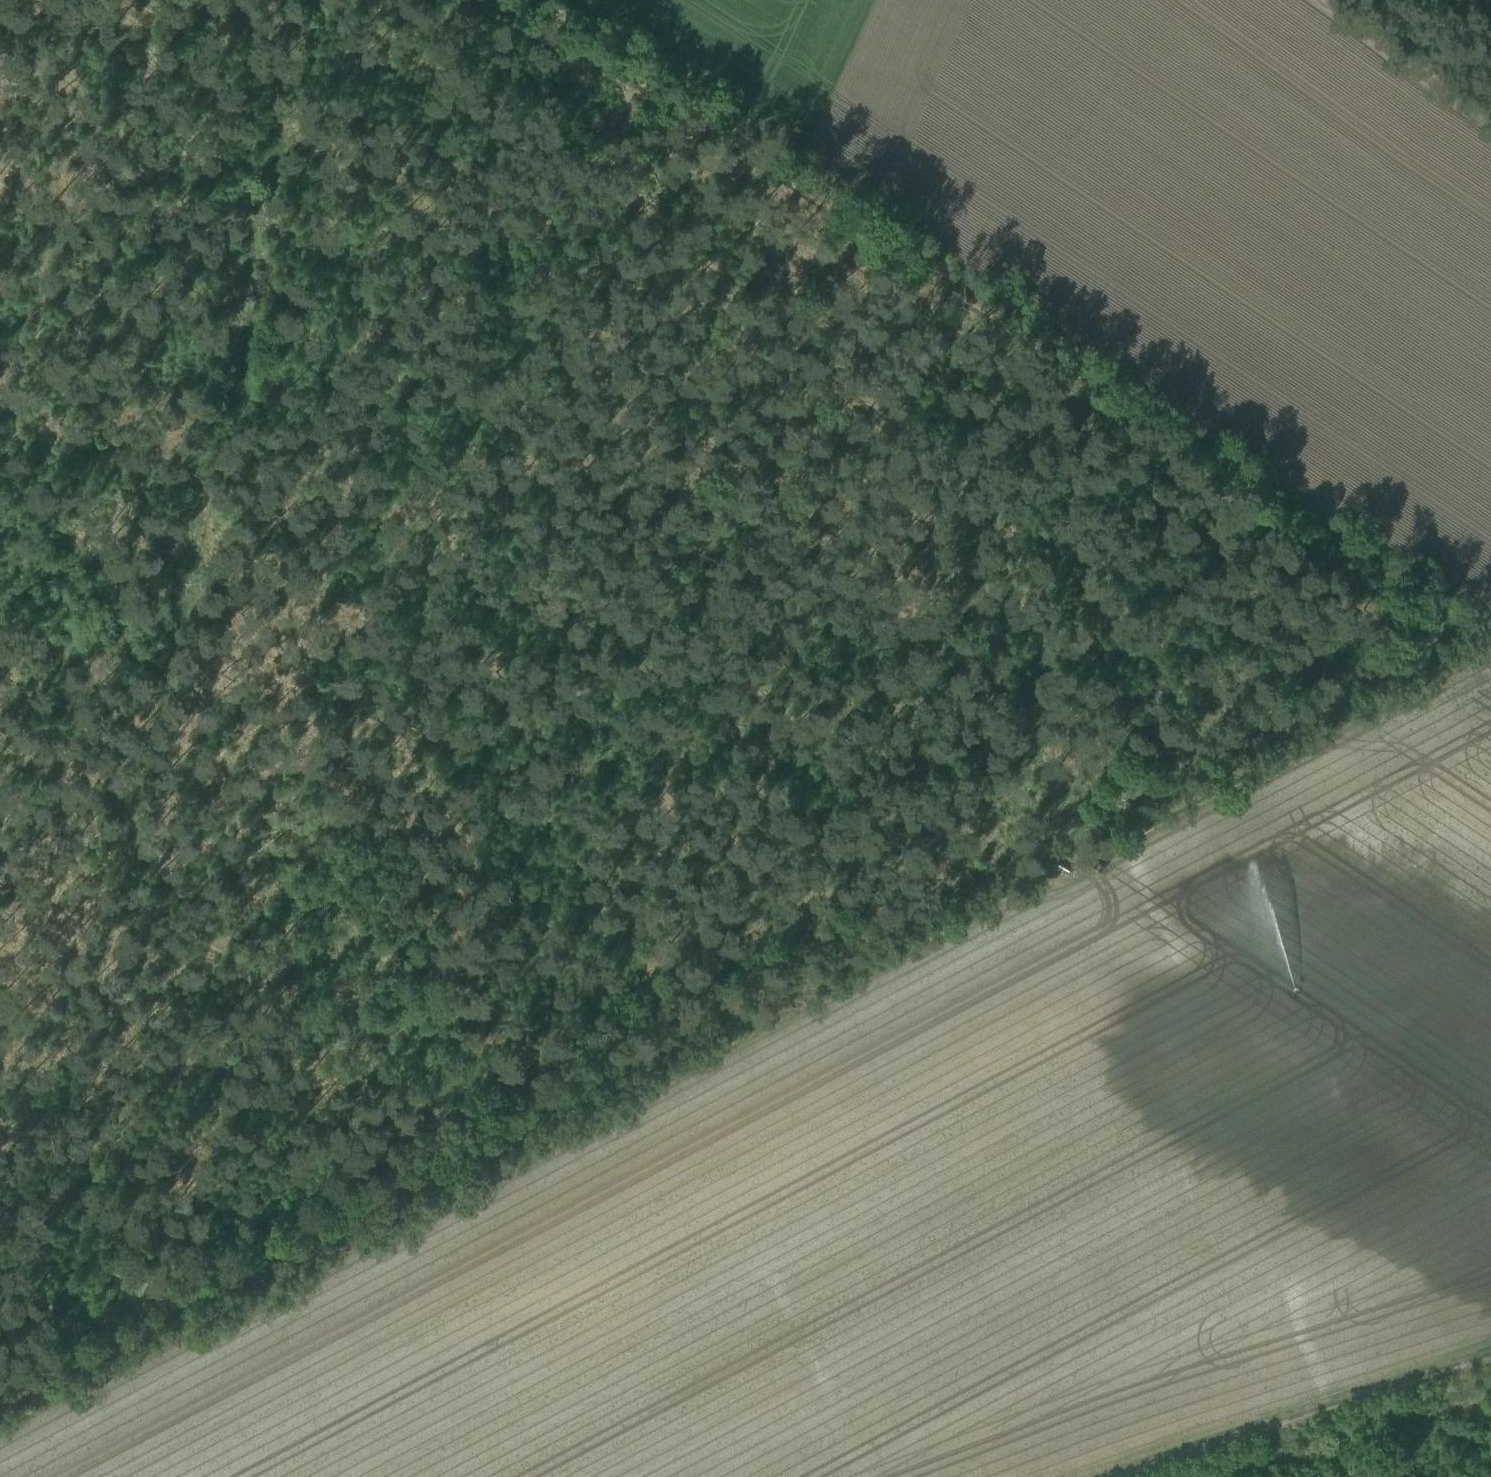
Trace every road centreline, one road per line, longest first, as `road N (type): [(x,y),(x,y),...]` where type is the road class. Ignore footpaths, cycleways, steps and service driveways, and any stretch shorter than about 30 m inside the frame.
road 1 (track): [(1124,1476),(1490,1356)]
road 2 (track): [(1490,112),(1328,0)]

